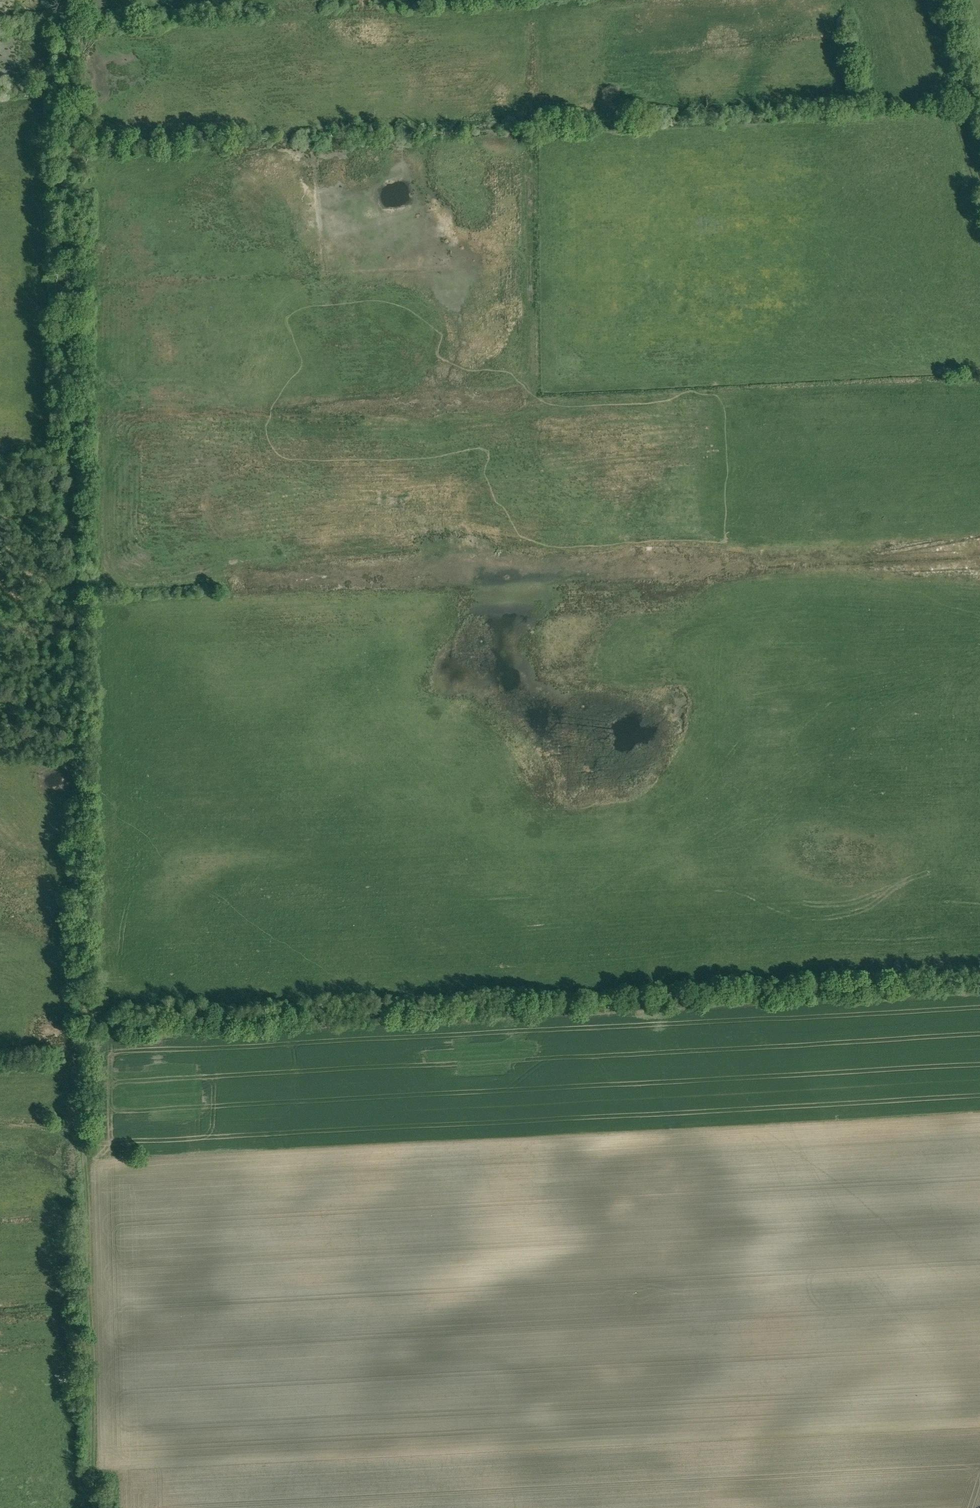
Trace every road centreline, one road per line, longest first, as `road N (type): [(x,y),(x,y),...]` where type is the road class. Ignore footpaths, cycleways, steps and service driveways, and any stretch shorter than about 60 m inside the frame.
road 1 (track): [(92,1507),(76,337)]
road 2 (track): [(979,140),(935,0)]

